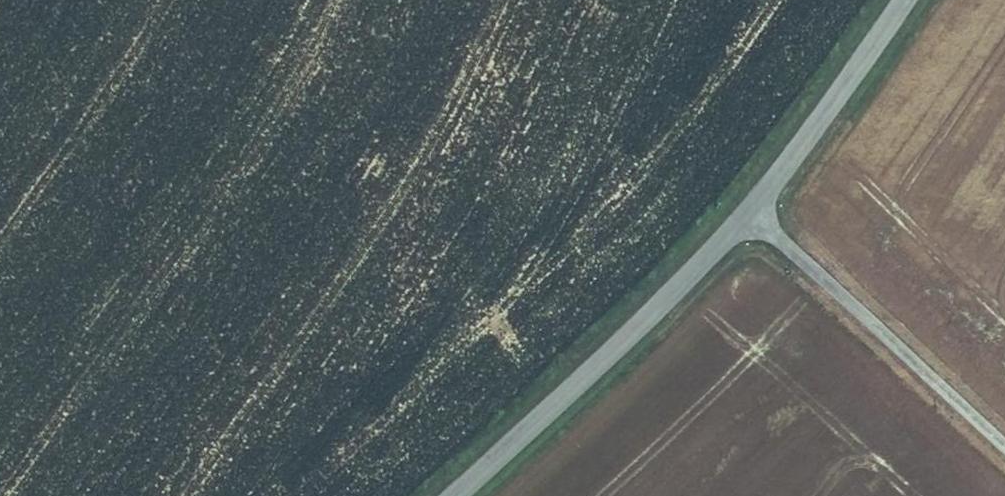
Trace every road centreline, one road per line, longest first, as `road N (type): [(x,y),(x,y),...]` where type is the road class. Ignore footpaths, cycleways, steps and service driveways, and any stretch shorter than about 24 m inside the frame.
road 1 (tertiary): [(905,0),(748,207),(453,495)]

